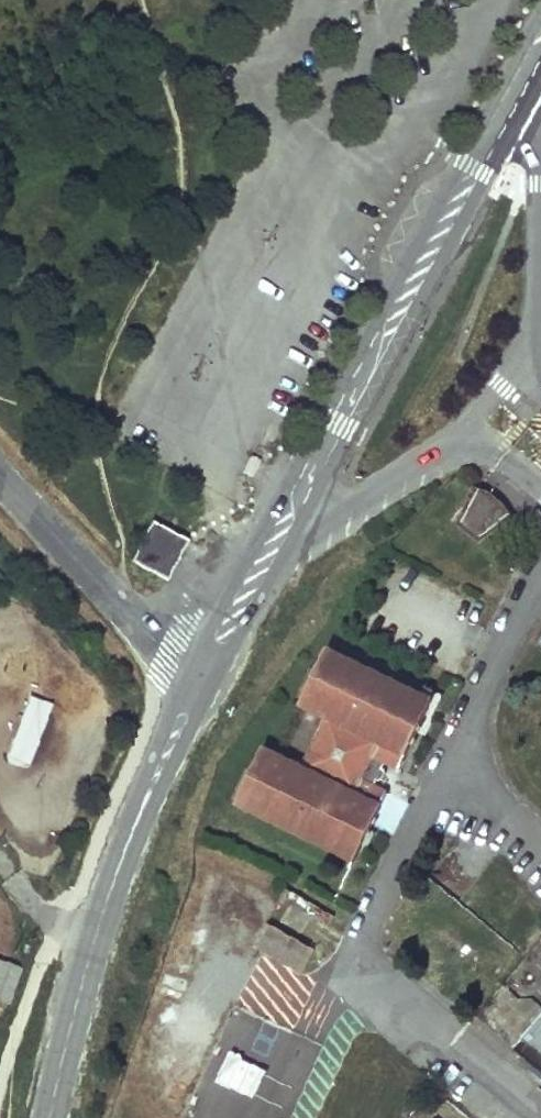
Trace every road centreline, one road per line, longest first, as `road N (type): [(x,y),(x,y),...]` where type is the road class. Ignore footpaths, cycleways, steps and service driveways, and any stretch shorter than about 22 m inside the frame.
road 1 (unclassified): [(540,7),(188,664)]
road 2 (unclassified): [(214,681),(540,75)]
road 3 (residential): [(188,664),(0,478)]
road 4 (unclassified): [(47,1117),(114,876)]
road 5 (unclassified): [(188,664),(136,789),(114,876)]
road 6 (unclassified): [(114,876),(214,681)]

